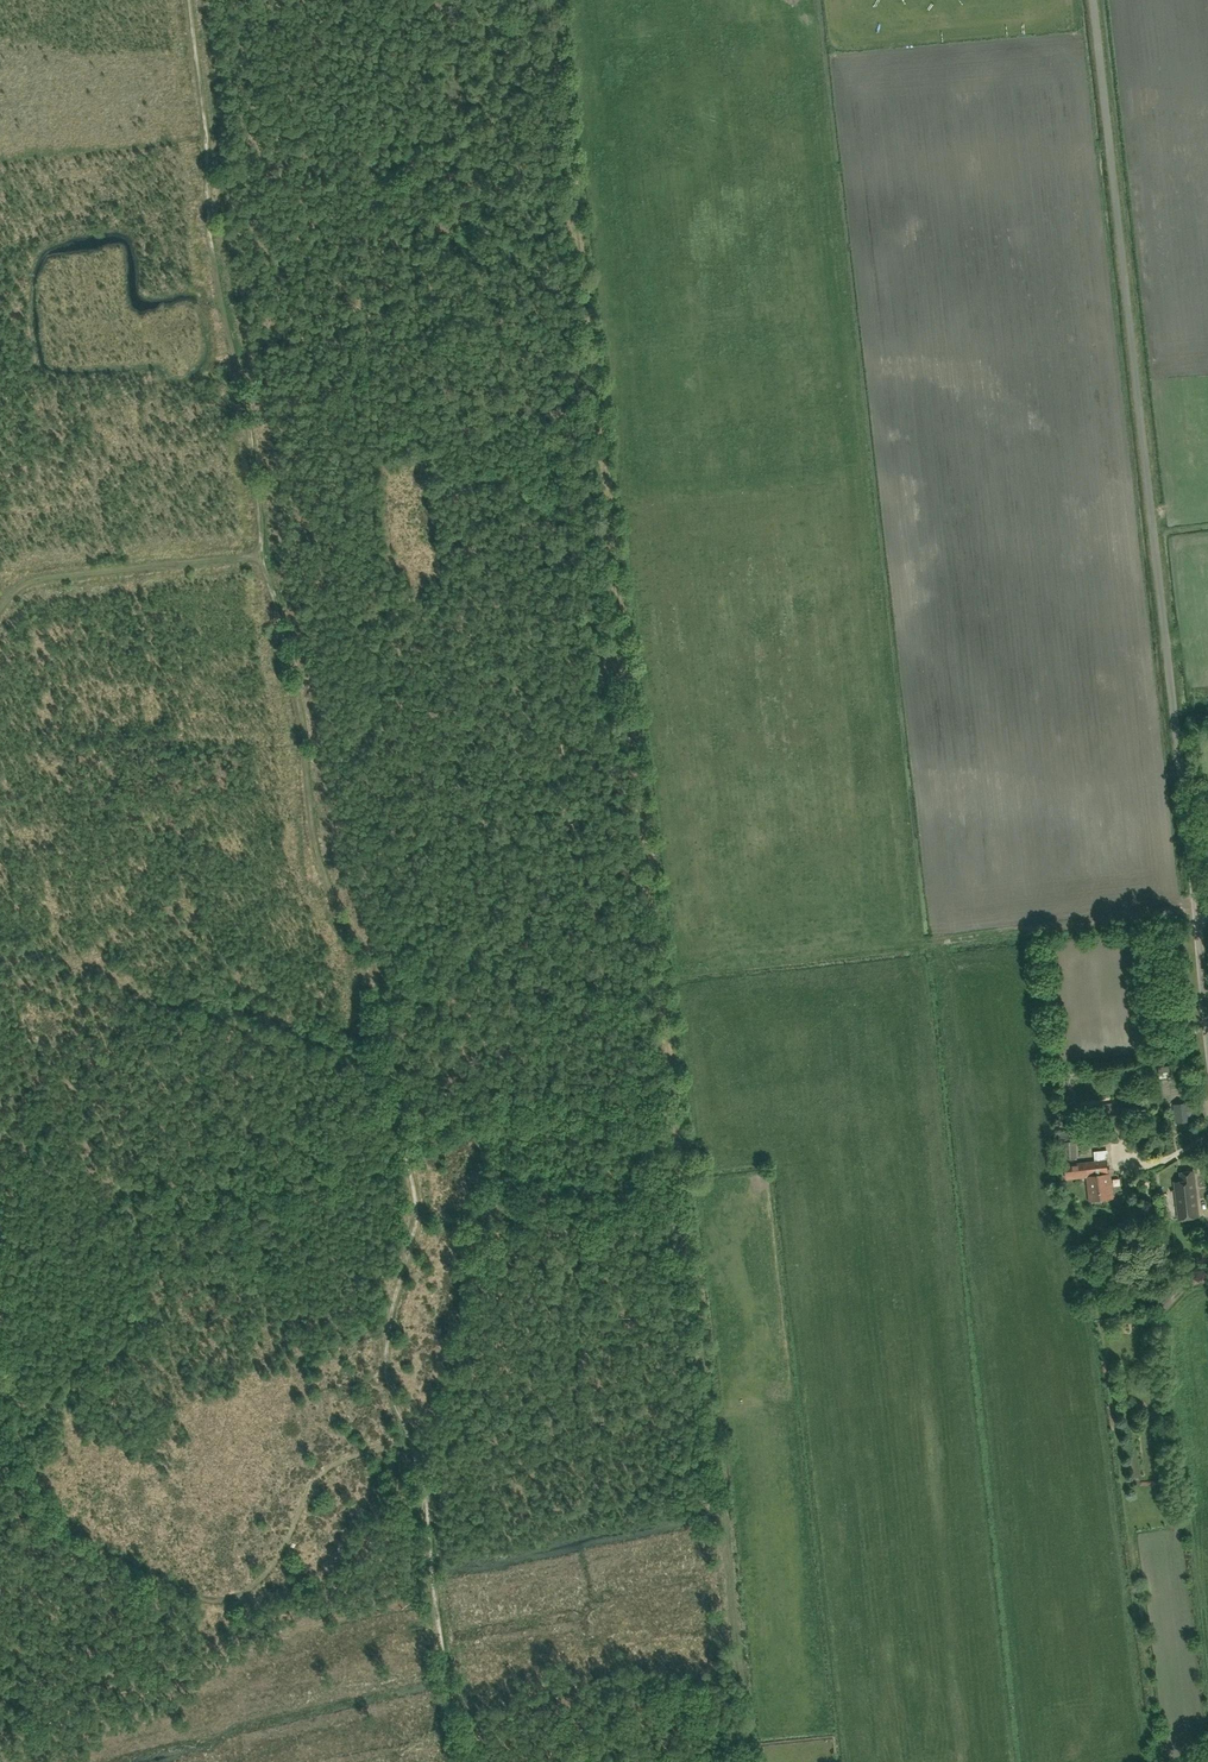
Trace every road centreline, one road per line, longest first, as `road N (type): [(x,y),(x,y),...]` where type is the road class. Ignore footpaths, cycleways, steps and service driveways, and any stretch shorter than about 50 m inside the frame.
road 1 (track): [(555,0),(679,1126),(582,1106),(519,1104),(479,1113)]
road 2 (residential): [(1207,1028),(1093,0)]
road 3 (track): [(259,556),(34,580),(0,609)]

